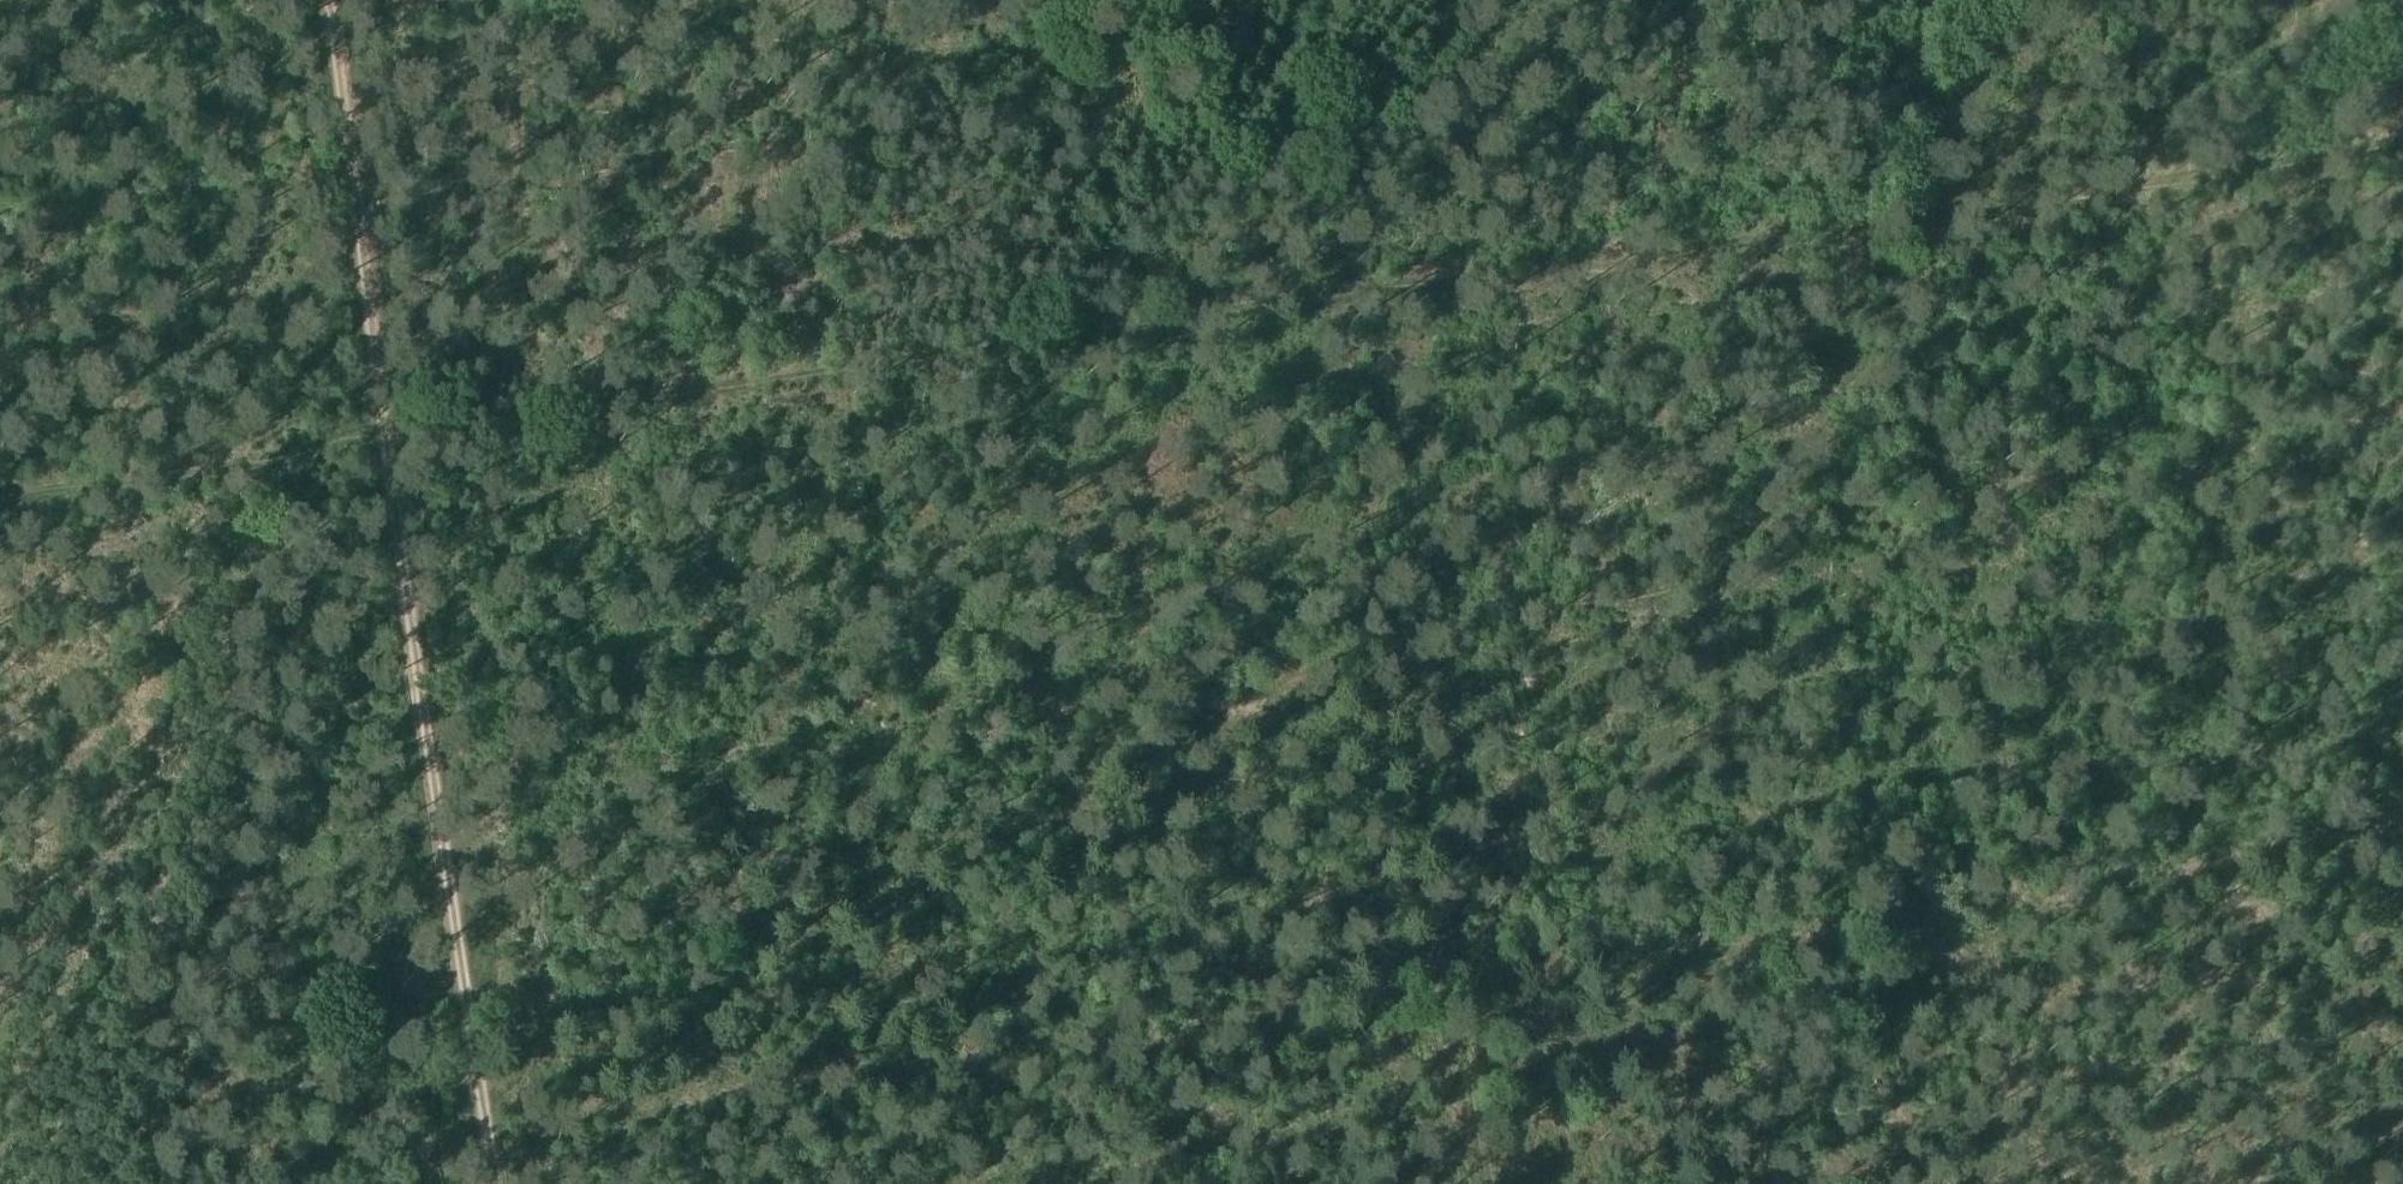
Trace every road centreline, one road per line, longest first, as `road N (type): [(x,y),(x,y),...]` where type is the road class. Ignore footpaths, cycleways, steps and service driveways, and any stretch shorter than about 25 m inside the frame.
road 1 (track): [(382,459),(486,1183)]
road 2 (track): [(2402,160),(1937,230)]
road 3 (track): [(319,0),(382,459)]
road 4 (track): [(1913,0),(1937,230)]

